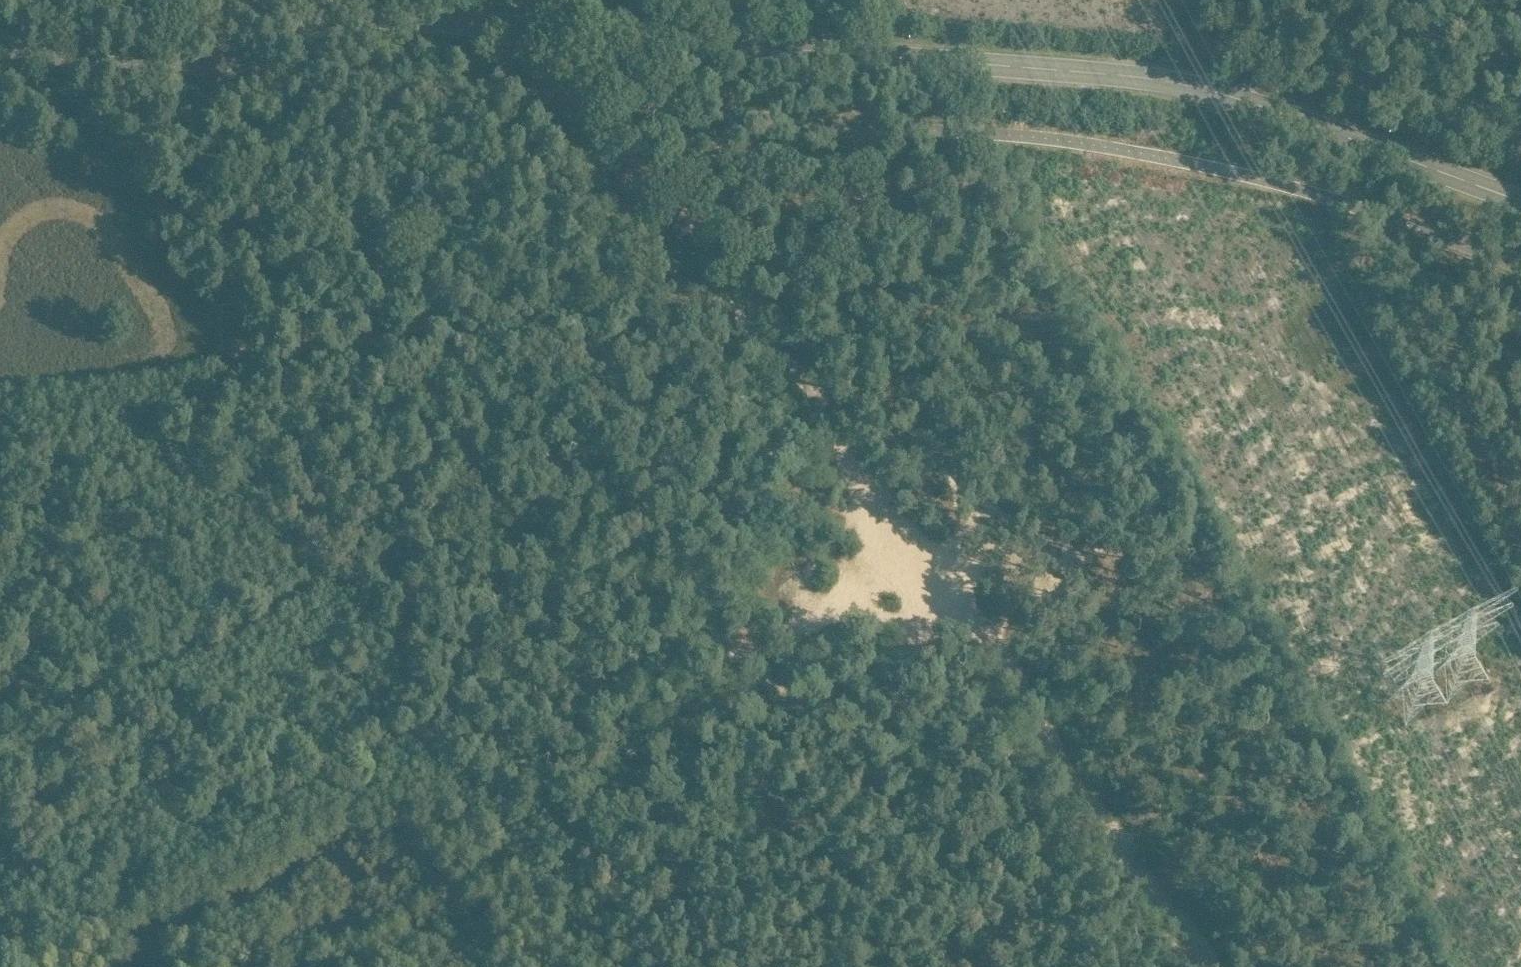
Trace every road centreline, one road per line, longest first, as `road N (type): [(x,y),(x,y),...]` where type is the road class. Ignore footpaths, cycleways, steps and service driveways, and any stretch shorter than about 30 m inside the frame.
road 1 (secondary): [(1520,199),(1200,87),(528,28)]
road 2 (secondary): [(528,28),(153,0)]
road 3 (track): [(808,409),(616,188)]
road 4 (track): [(1099,836),(1027,679),(985,646)]
road 5 (track): [(808,409),(924,556)]
road 6 (track): [(1198,966),(1147,886),(1099,836)]

